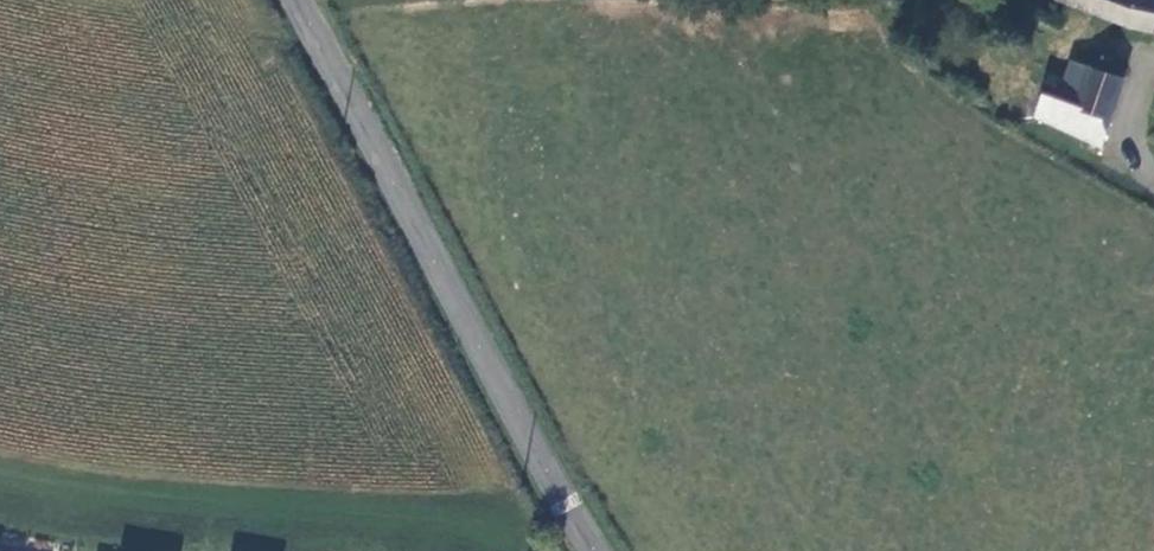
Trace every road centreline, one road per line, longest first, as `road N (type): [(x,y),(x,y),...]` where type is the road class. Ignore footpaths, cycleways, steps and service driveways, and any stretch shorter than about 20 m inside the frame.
road 1 (secondary): [(293,0),(593,550)]

